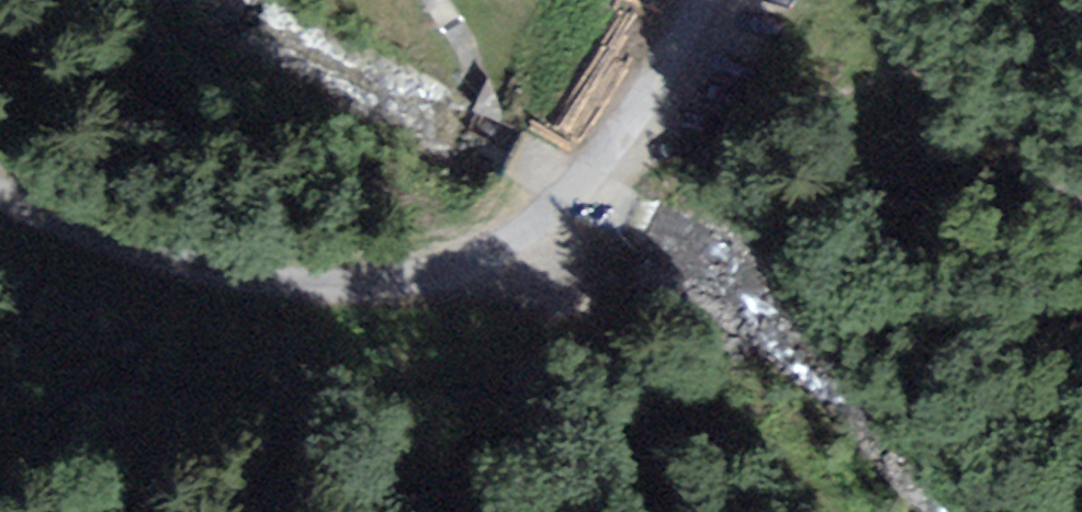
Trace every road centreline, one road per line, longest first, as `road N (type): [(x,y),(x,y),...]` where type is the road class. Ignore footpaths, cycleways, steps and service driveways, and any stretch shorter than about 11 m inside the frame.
road 1 (unclassified): [(0,196),(121,250),(254,289),(439,289),(502,268)]
road 2 (track): [(439,289),(452,307),(848,511)]
road 3 (unclassified): [(697,0),(621,124),(502,268)]

